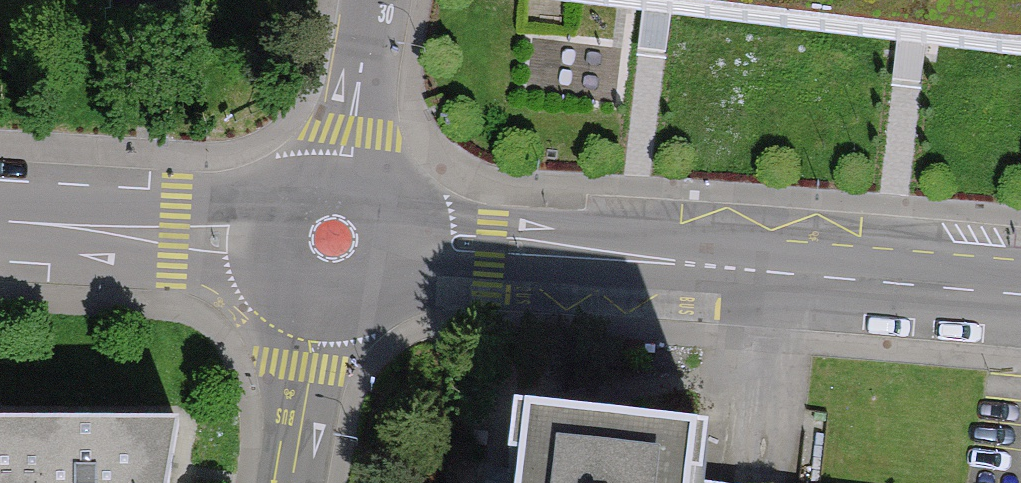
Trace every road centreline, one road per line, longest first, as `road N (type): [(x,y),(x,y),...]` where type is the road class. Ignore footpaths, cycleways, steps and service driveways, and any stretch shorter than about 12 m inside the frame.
road 1 (residential): [(764,277),(703,249),(384,205)]
road 2 (residential): [(389,277),(714,285),(764,277)]
road 3 (residential): [(0,222),(274,237)]
road 4 (residential): [(764,277),(1020,297)]
road 5 (residential): [(342,182),(376,0)]
road 6 (residential): [(292,482),(327,306)]

